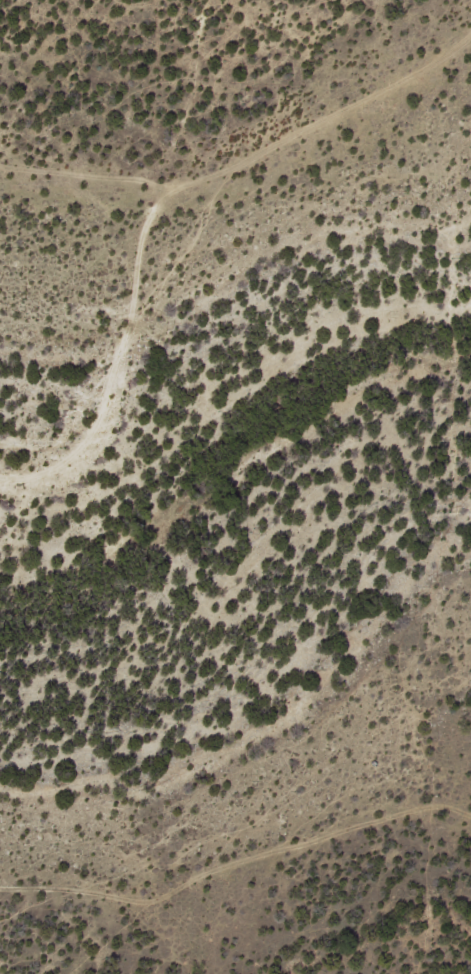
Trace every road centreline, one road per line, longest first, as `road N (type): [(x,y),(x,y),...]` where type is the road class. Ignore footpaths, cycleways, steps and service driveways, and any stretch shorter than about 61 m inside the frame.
road 1 (residential): [(0,472),(91,429),(151,343),(176,218),(470,63)]
road 2 (residential): [(0,921),(151,911),(470,814)]
road 3 (residential): [(0,170),(176,218)]

